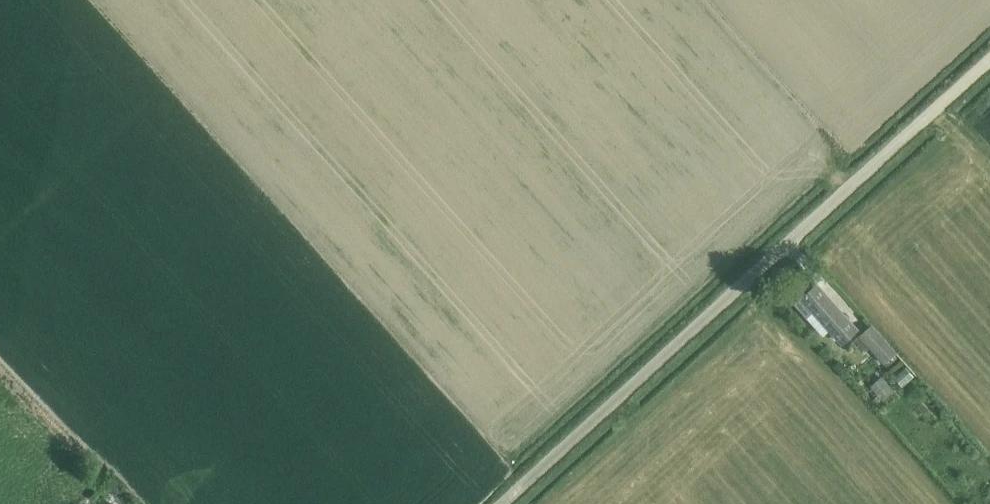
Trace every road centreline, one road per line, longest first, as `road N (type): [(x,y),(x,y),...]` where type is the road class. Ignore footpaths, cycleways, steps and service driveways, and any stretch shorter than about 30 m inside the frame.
road 1 (unclassified): [(503,503),(989,60)]

